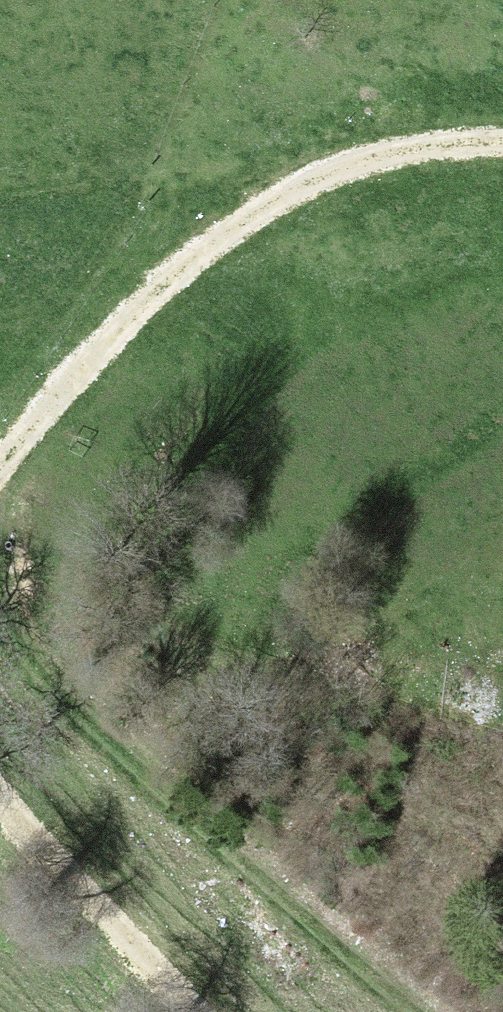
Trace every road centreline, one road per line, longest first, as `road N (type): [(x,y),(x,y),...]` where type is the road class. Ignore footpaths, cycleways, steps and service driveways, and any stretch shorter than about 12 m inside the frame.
road 1 (track): [(0,580),(36,642),(90,702),(447,1011)]
road 2 (track): [(502,144),(444,143),(379,155),(250,208),(145,300),(0,465)]
road 3 (track): [(0,790),(70,879),(193,1011)]
road 4 (track): [(250,208),(0,222)]

